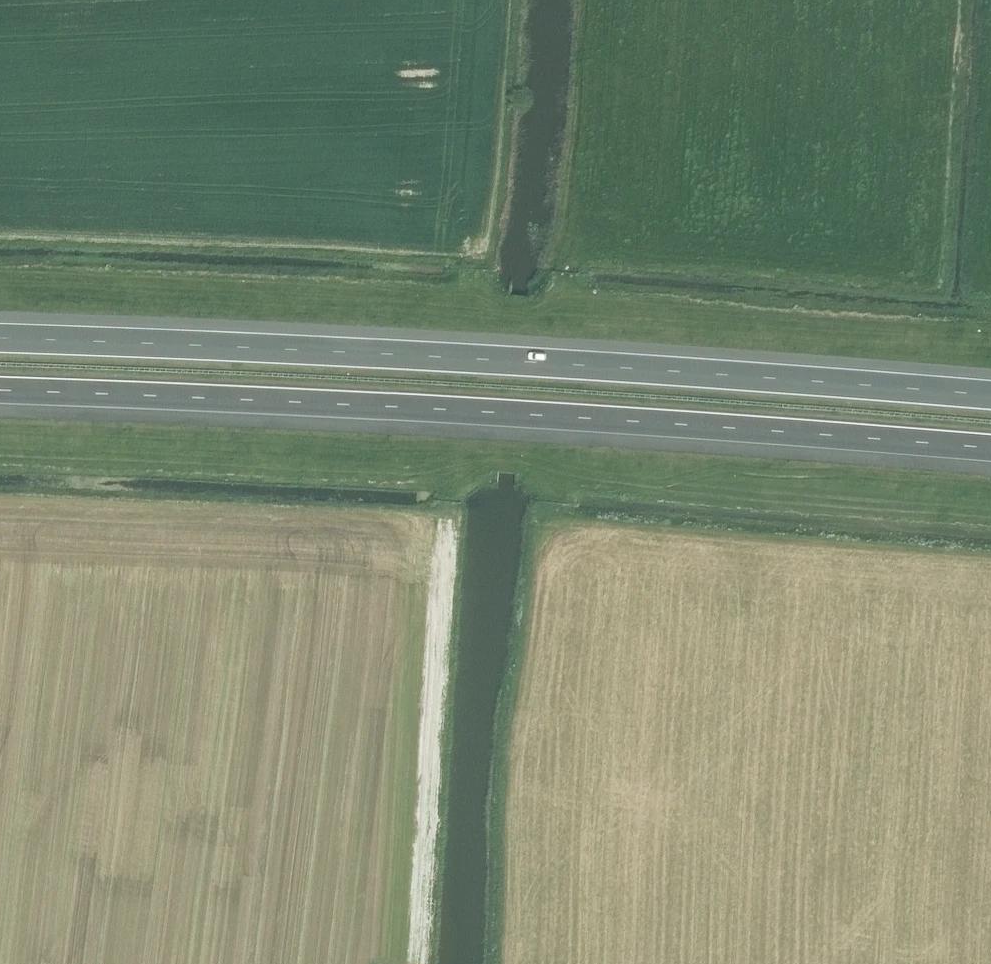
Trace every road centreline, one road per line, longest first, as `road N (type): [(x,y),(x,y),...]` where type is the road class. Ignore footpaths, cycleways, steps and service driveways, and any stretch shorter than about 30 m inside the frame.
road 1 (motorway): [(0,389),(570,416),(990,448)]
road 2 (motorway): [(990,395),(576,364),(0,337)]

